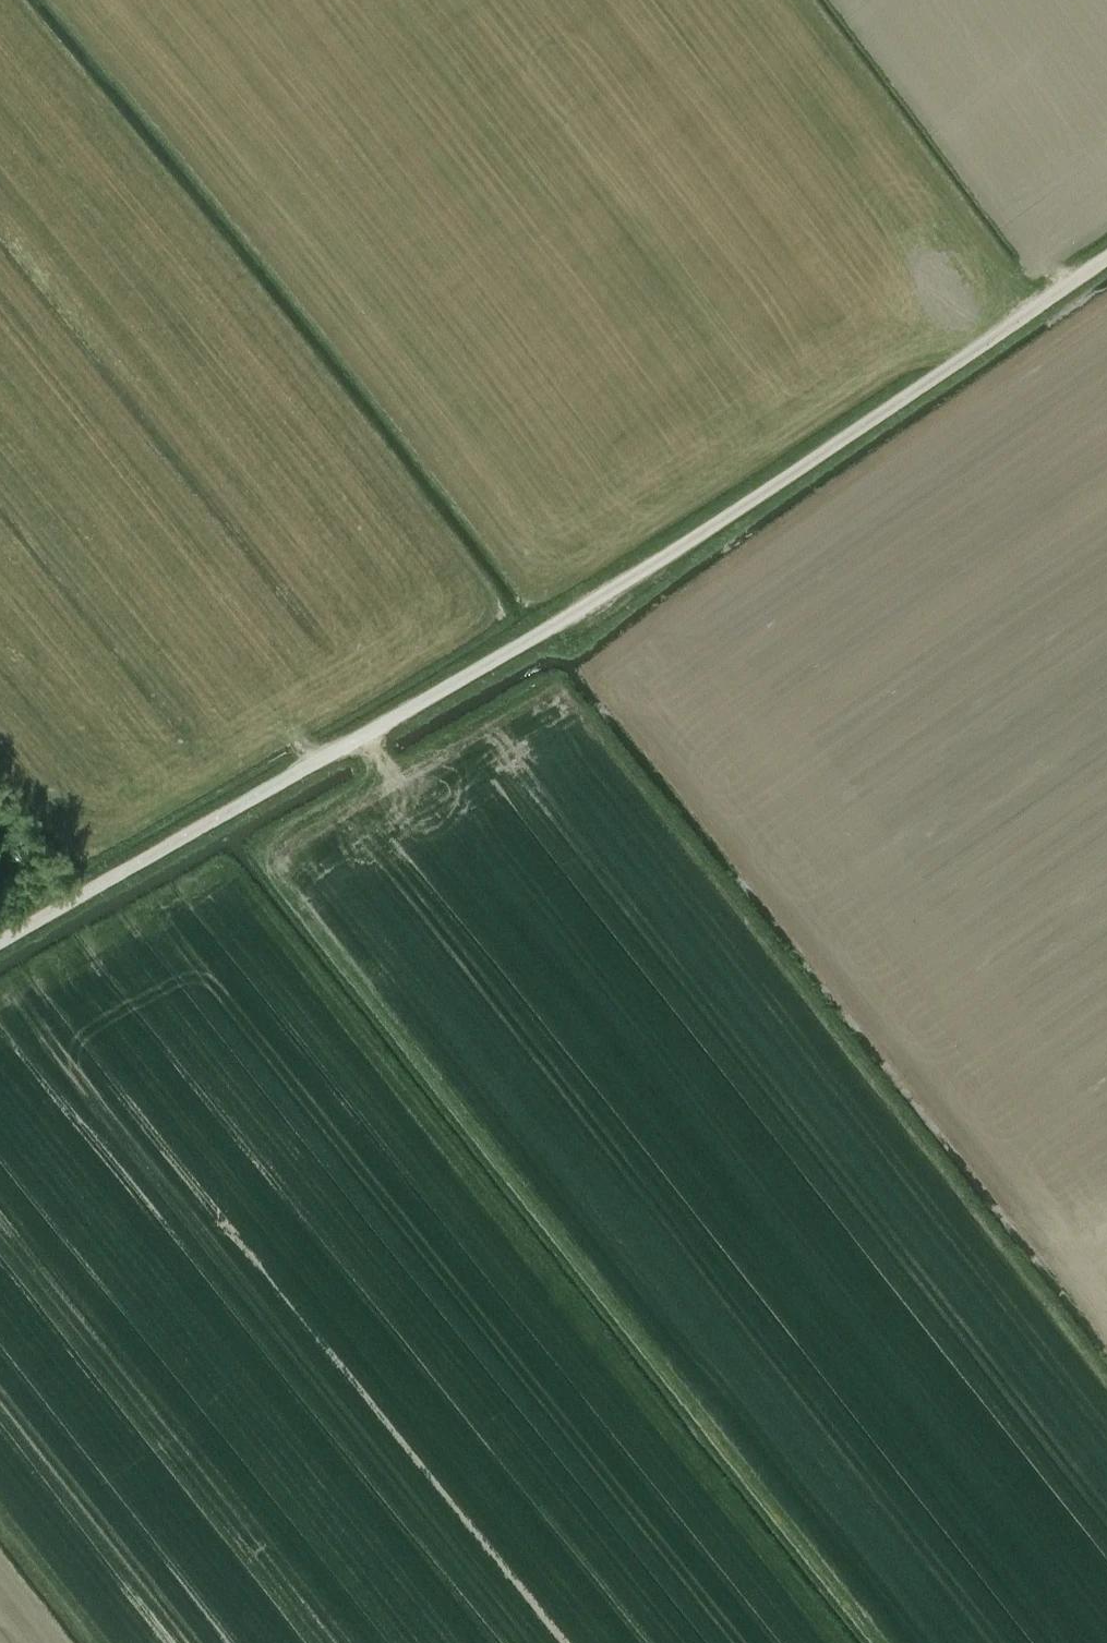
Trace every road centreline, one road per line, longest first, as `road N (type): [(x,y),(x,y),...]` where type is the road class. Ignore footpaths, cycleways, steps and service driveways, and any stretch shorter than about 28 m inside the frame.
road 1 (unclassified): [(0,951),(559,627),(1106,264)]

